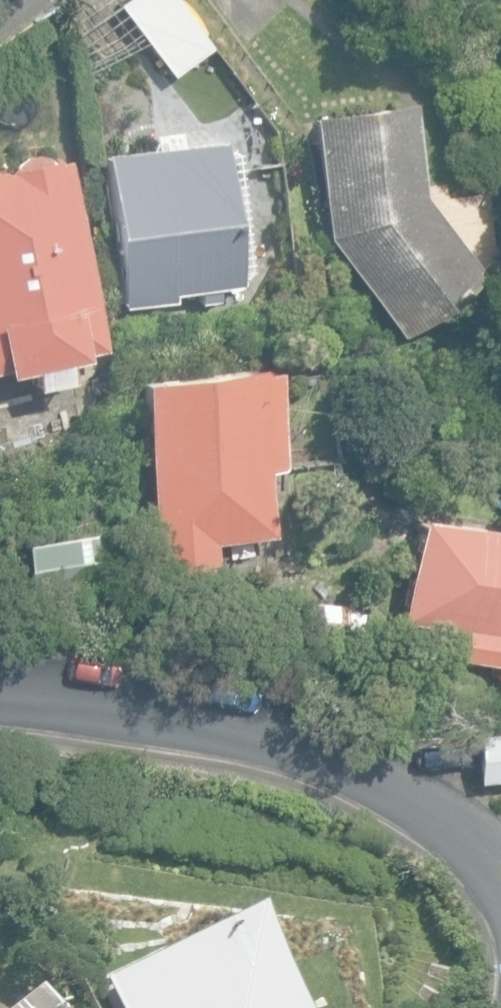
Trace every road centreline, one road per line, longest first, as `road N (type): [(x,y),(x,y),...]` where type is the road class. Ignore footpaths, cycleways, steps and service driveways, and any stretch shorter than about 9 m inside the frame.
road 1 (residential): [(500,898),(436,825),(305,754),(143,709),(0,683)]

